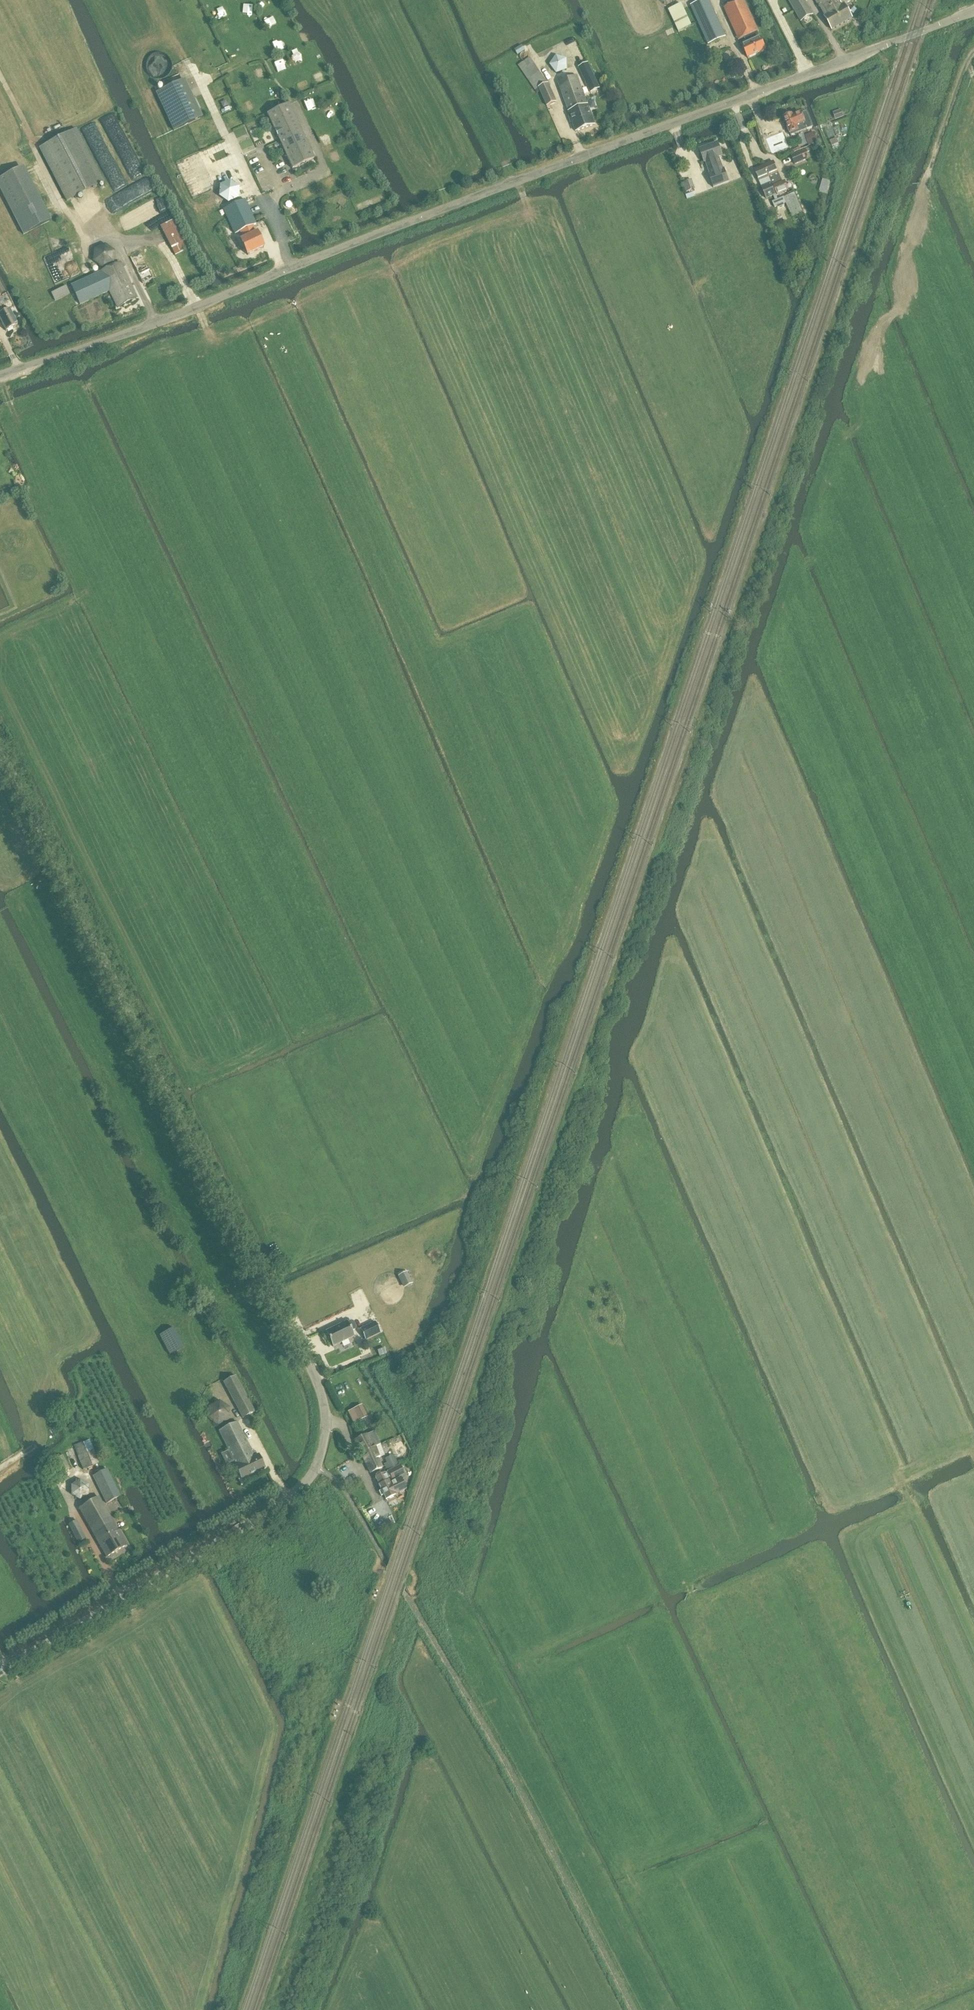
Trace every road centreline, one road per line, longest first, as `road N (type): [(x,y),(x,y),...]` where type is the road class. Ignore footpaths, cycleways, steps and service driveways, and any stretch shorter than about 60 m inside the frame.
road 1 (unclassified): [(0,1673),(293,1498),(317,1467),(326,1408),(0,745)]
road 2 (unclassified): [(0,376),(973,12)]
road 3 (track): [(864,370),(876,333),(906,298),(908,239),(973,52)]
road 4 (track): [(290,268),(156,0)]
road 5 (track): [(117,244),(88,245),(61,208),(0,75)]

